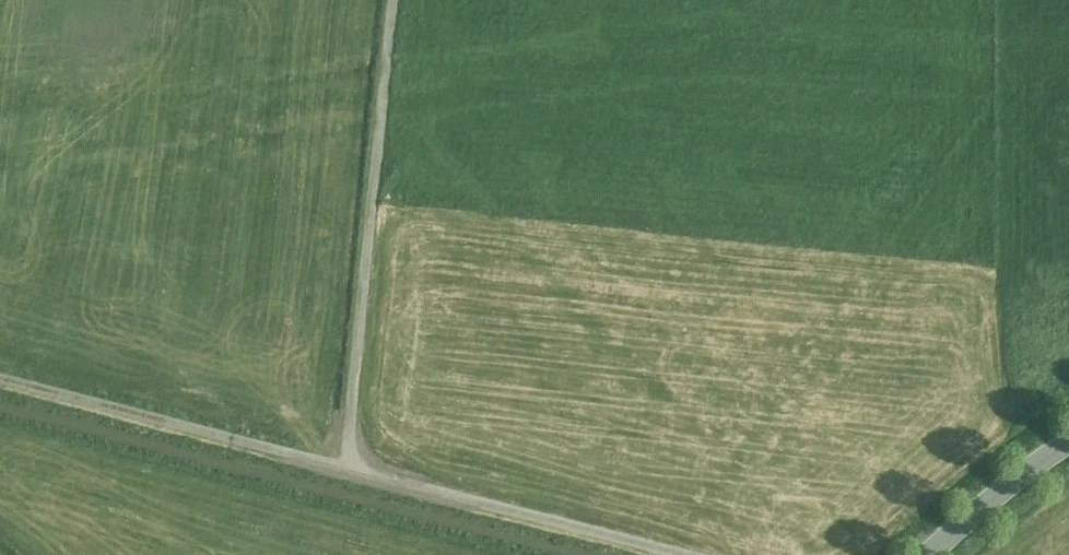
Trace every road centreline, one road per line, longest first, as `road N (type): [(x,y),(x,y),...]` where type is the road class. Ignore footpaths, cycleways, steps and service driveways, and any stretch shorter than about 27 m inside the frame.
road 1 (track): [(392,0),(348,432),(356,468)]
road 2 (track): [(356,468),(0,379)]
road 3 (track): [(356,468),(694,554)]
road 4 (tertiary): [(1068,440),(934,554)]

